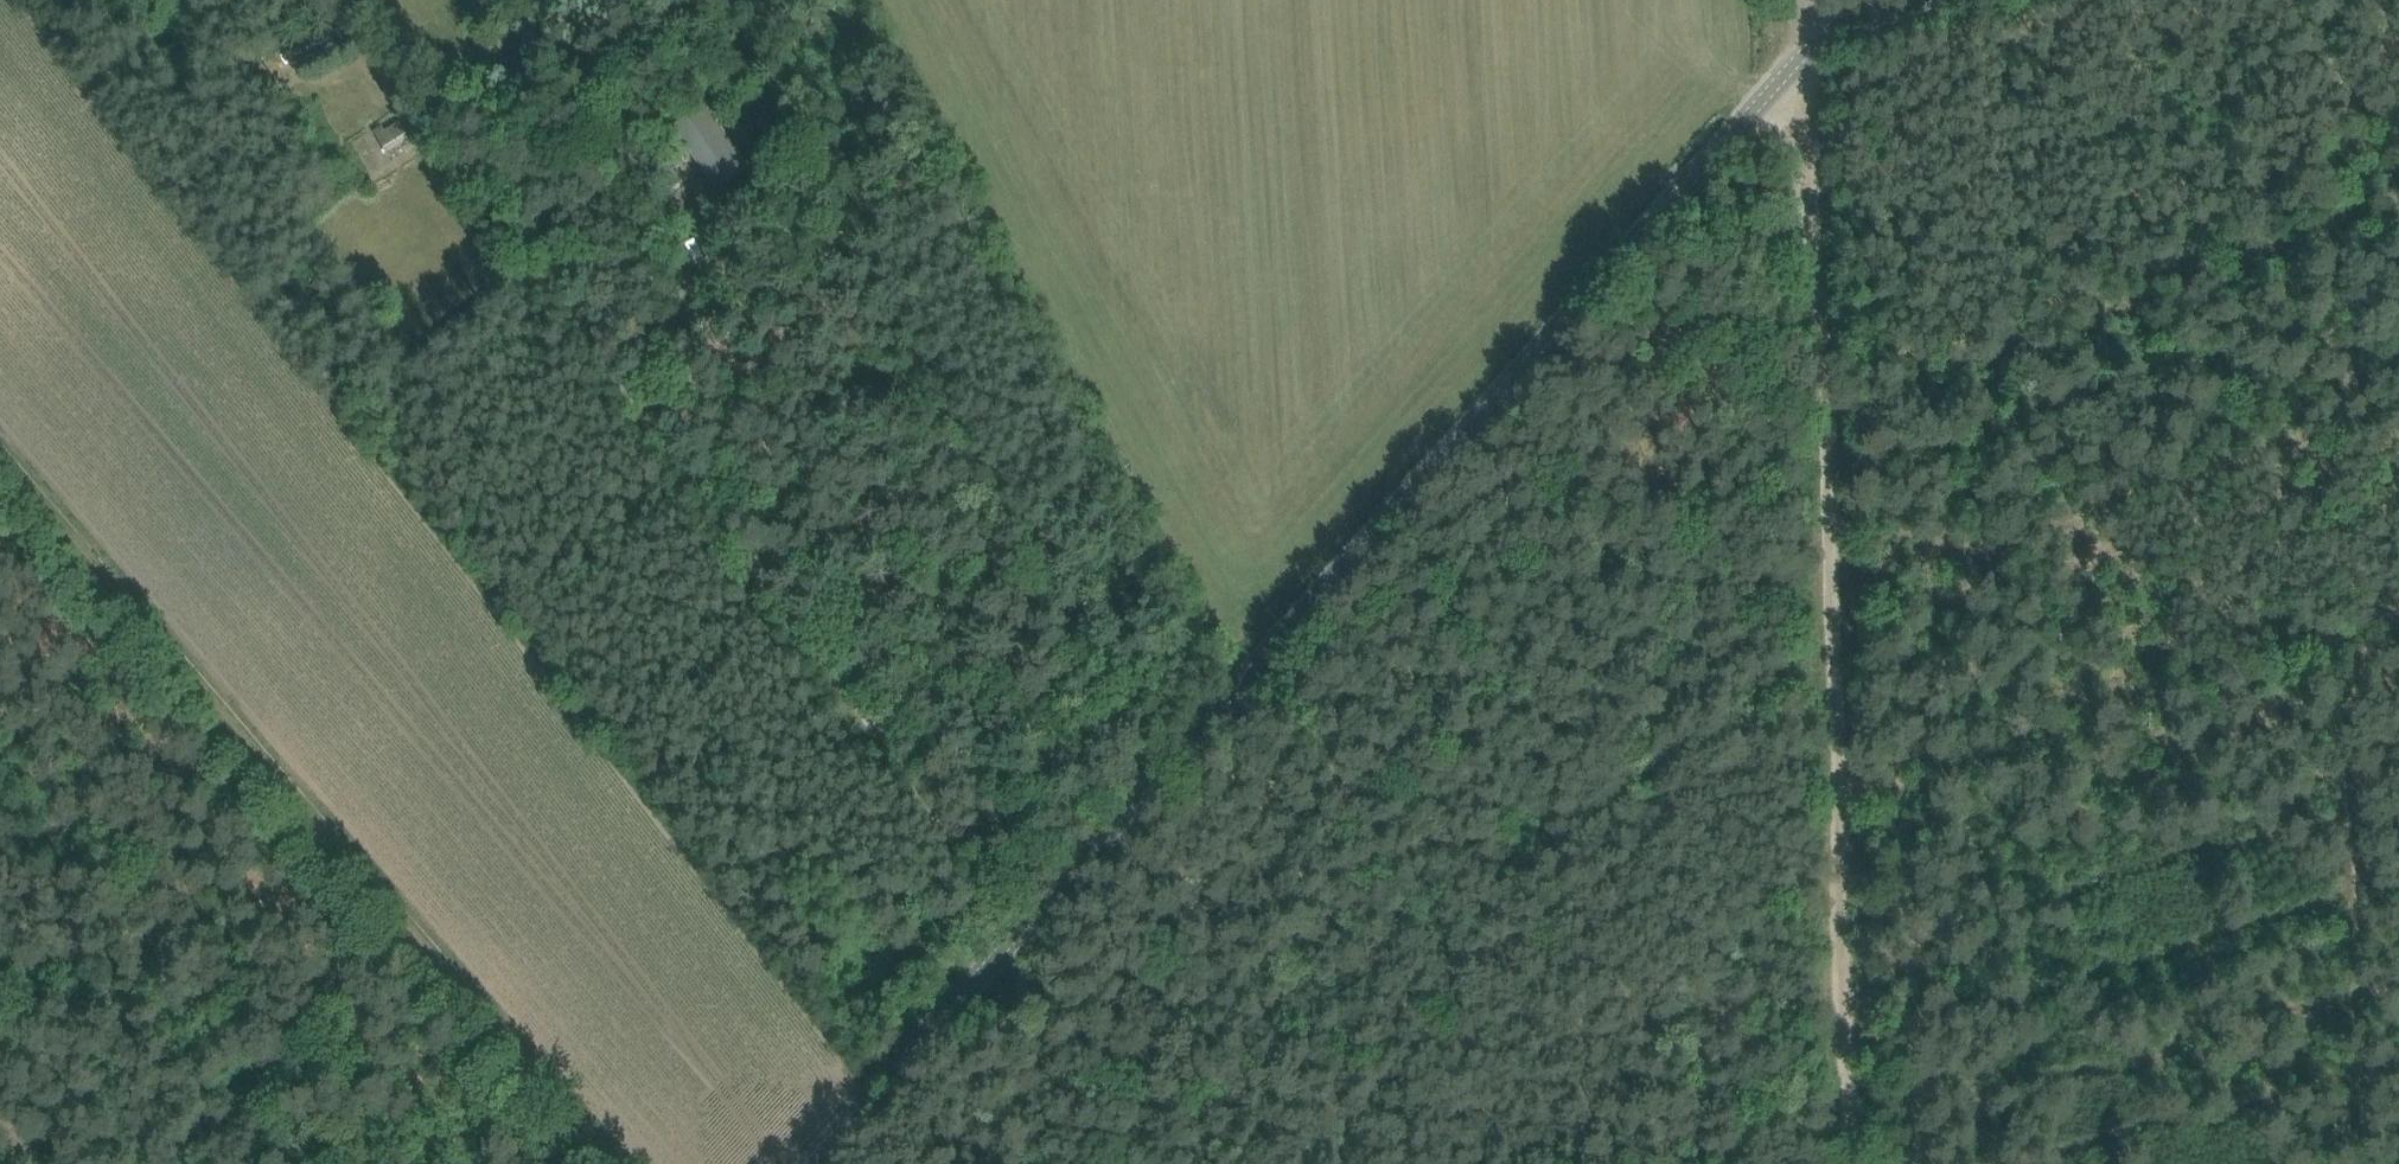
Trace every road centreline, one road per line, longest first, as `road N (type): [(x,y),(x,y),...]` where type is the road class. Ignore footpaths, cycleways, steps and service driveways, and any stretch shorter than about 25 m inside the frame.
road 1 (unclassified): [(812,1163),(1800,58),(1837,30),(1919,0)]
road 2 (track): [(1805,0),(1825,36),(1836,807),(1853,1163)]
road 3 (track): [(0,457),(594,1163)]

